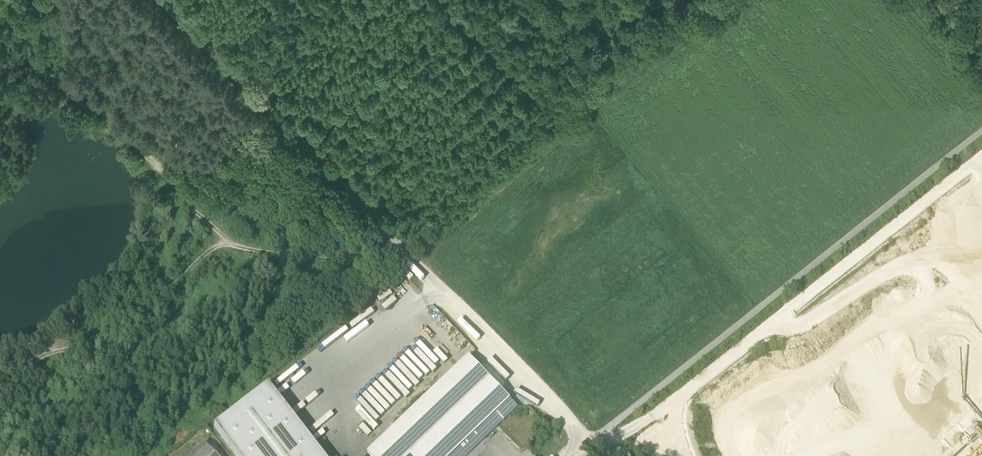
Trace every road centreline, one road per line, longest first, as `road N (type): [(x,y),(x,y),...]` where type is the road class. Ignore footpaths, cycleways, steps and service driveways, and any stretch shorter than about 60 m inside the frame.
road 1 (track): [(164,0),(587,438)]
road 2 (unclassified): [(981,131),(587,438)]
road 3 (track): [(403,249),(324,257),(210,245),(86,337),(0,371)]
road 4 (track): [(733,0),(413,258)]

